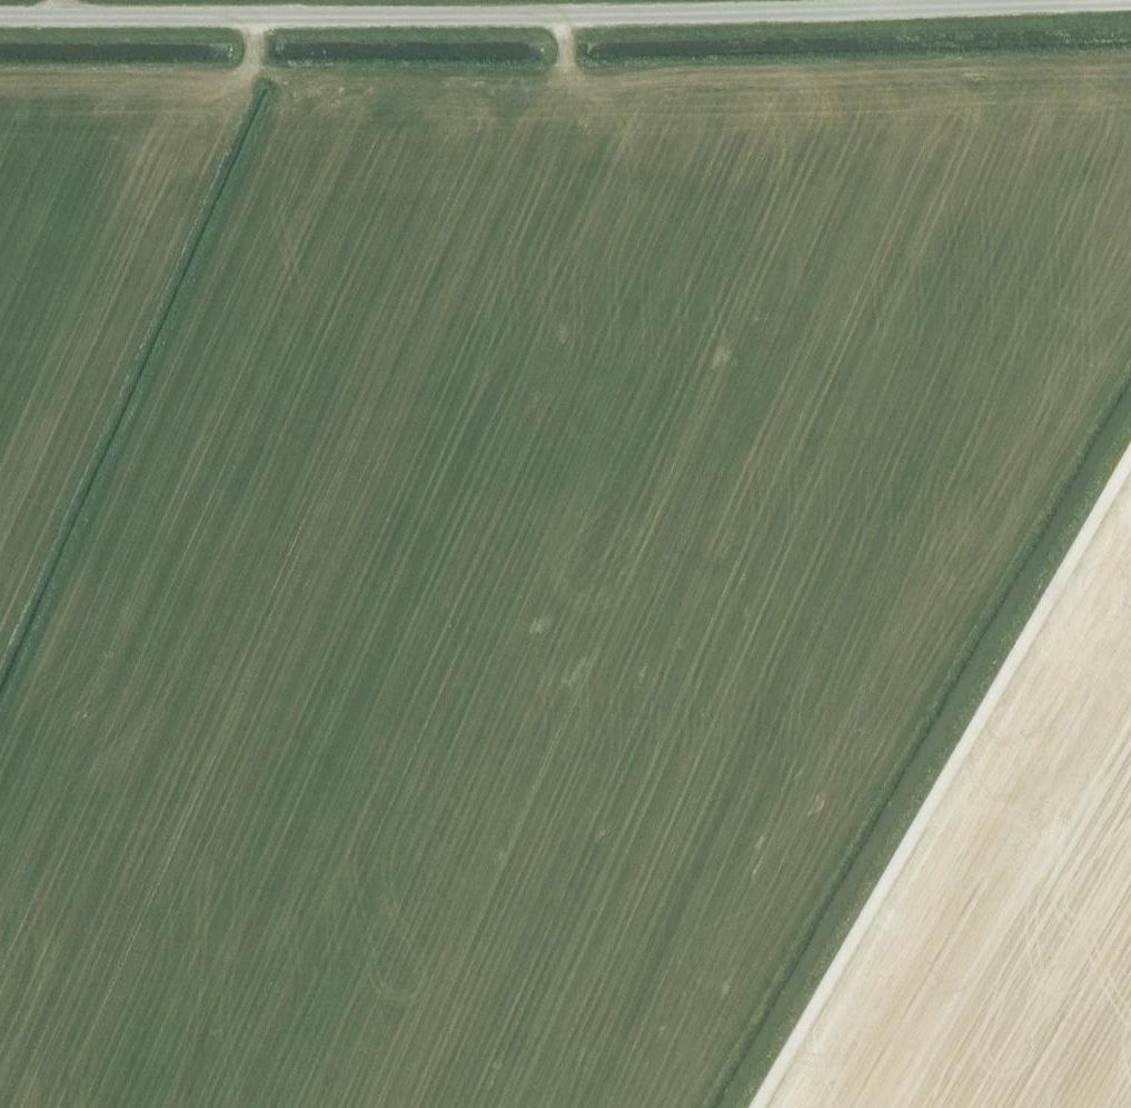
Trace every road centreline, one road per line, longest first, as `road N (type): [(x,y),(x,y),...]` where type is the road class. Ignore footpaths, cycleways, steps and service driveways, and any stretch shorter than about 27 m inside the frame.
road 1 (unclassified): [(1130,1),(623,16),(0,18)]
road 2 (track): [(753,1107),(1130,458)]

